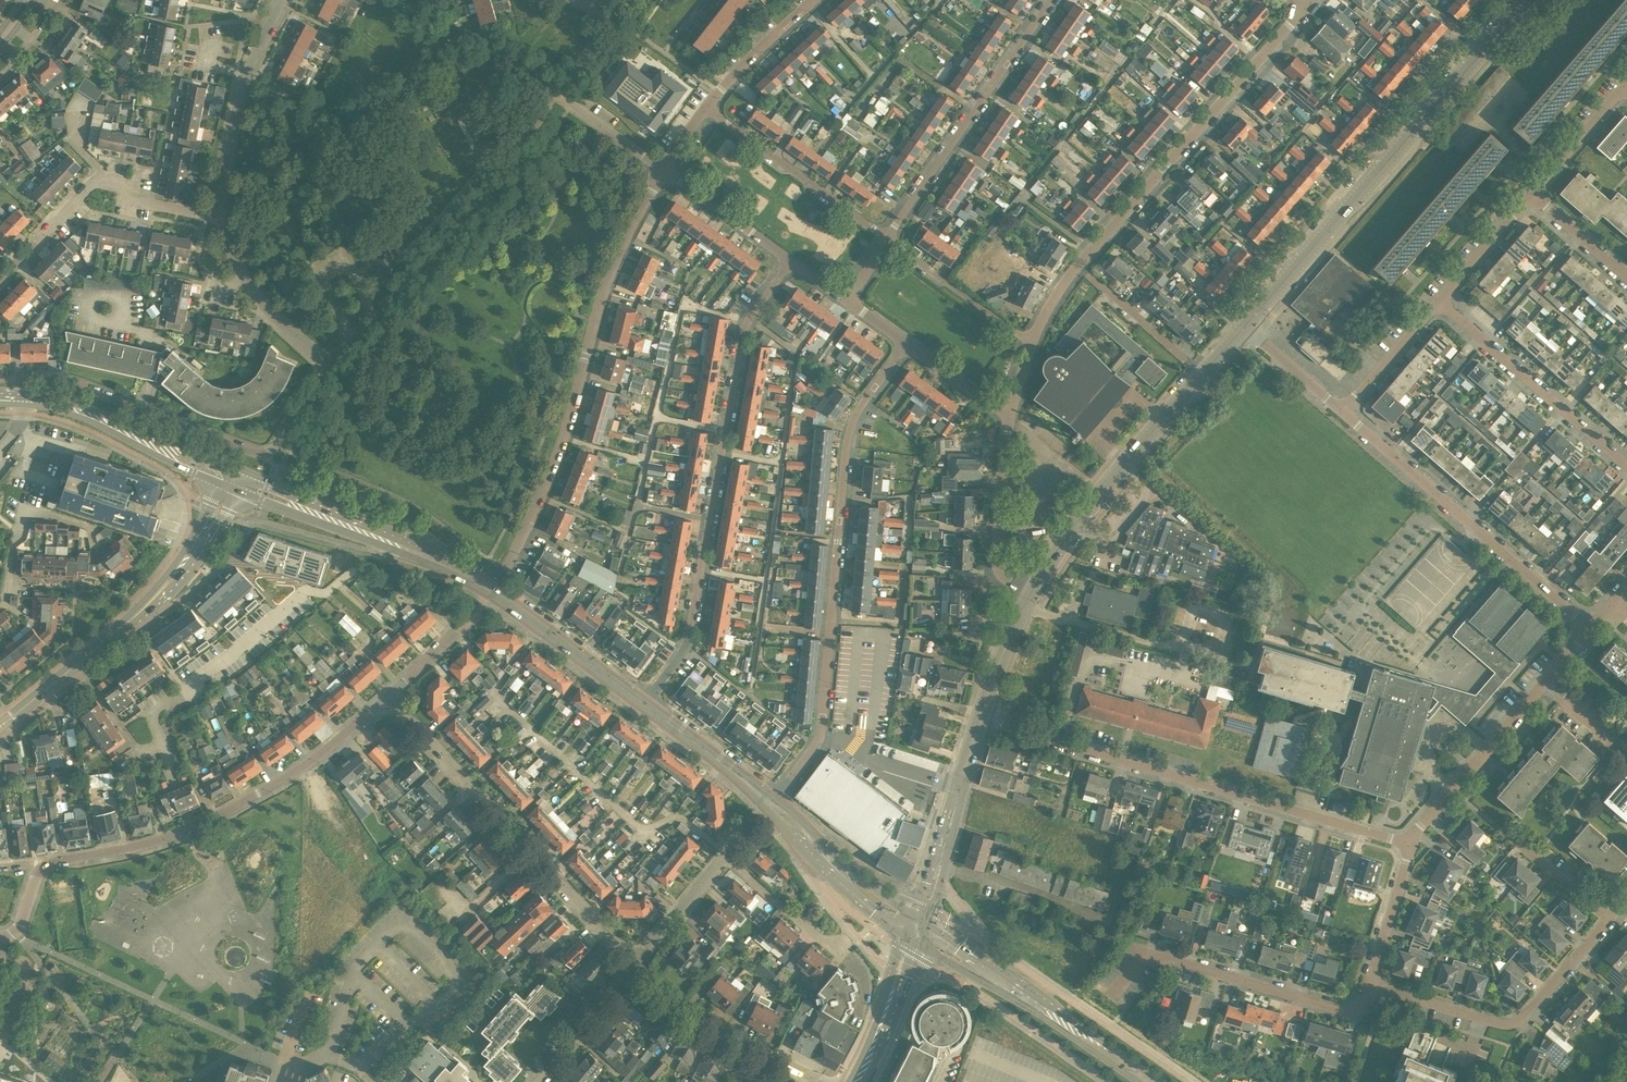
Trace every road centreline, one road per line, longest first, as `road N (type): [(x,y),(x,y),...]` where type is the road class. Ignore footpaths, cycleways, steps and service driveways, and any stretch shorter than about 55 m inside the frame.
road 1 (residential): [(770,803),(820,736),(847,445),(863,403),(907,343)]
road 2 (residential): [(791,261),(743,331),(686,647),(645,705)]
road 3 (residential): [(490,590),(572,414),(612,267),(664,170)]
road 4 (residential): [(1411,845),(979,717)]
road 5 (tertiary): [(1244,326),(1529,0)]
road 6 (residential): [(0,377),(70,382),(264,453),(279,446),(330,364)]
road 7 (residential): [(635,963),(388,696)]
road 8 (residential): [(1077,265),(1309,3)]
road 9 (tertiary): [(0,726),(161,592),(232,477)]
road 10 (residential): [(1590,628),(1341,413)]
road 11 (primary): [(1161,1081),(916,922)]
road 12 (residential): [(887,240),(1052,0)]
road 13 (residential): [(1607,918),(1516,1023),(1370,985)]
road 14 (residential): [(163,746),(153,717),(159,707),(194,692),(200,678),(307,590),(326,593),(352,572)]
road 15 (primary): [(490,590),(412,549),(232,477)]
road 16 (residential): [(1411,845),(1590,628)]
road 17 (tertiary): [(1030,595),(1087,508),(1201,375)]
road 18 (residential): [(223,213),(139,201),(116,184),(95,182),(0,280)]
road 19 (primary): [(918,948),(1138,1081)]
road 20 (residential): [(1626,468),(1437,302)]
road 21 (residential): [(1147,952),(1348,1012),(1364,1004),(1370,985)]
road 22 (primary): [(232,477),(59,404),(0,398)]
road 23 (residential): [(192,827),(309,763),(388,696)]
road 24 (residential): [(664,170),(562,93),(601,32),(587,8)]
road 25 (residential): [(887,240),(706,108)]
road 26 (residential): [(822,1081),(683,1010),(635,963)]
road 27 (residential): [(223,213),(247,74),(280,0)]
road 28 (tertiary): [(916,922),(979,717)]
road 29 (residential): [(1030,595),(1004,579),(997,562),(1010,413)]
road 30 (primary): [(645,705),(490,590)]
road 31 (residential): [(330,364),(255,294),(223,213)]
road 32 (residential): [(1031,343),(887,240)]
road 33 (residential): [(1077,265),(1201,375)]
road 34 (primary): [(916,922),(866,890),(812,833),(789,823)]
road 35 (primary): [(789,823),(838,893),(901,938)]
road 36 (primary): [(770,803),(645,705)]
road 37 (residential): [(791,261),(664,170)]
road 38 (residential): [(534,1081),(635,963)]
road 39 (residential): [(44,867),(192,827)]
road 40 (residential): [(706,108),(814,0)]
road 41 (residential): [(725,856),(830,945),(841,945)]
road 42 (residential): [(1341,413),(1437,302)]
road 43 (residential): [(1370,985),(1411,845)]
road 44 (residential): [(1437,302),(1531,194)]
road 45 (residential): [(1531,194),(1624,86)]
road 46 (residential): [(635,963),(725,856)]
road 47 (tertiary): [(979,717),(1030,595)]
road 48 (unclassified): [(1607,918),(1506,834)]
road 49 (residential): [(1341,413),(1244,326)]
road 50 (residential): [(1626,278),(1531,194)]
road 51 (residential): [(1010,413),(907,343)]

